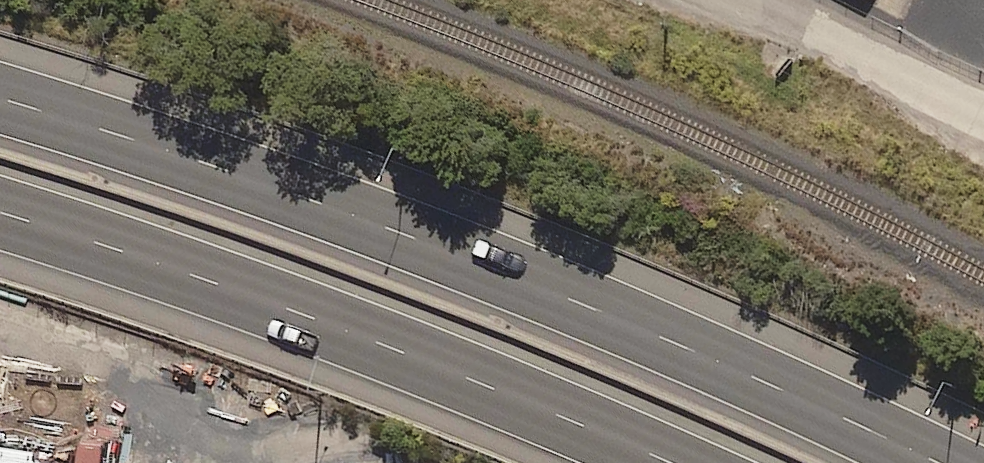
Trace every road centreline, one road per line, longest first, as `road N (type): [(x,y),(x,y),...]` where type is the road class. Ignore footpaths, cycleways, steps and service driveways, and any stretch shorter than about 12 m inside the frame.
road 1 (motorway): [(0,104),(444,245),(943,462)]
road 2 (motorway): [(667,462),(425,360),(0,215)]

